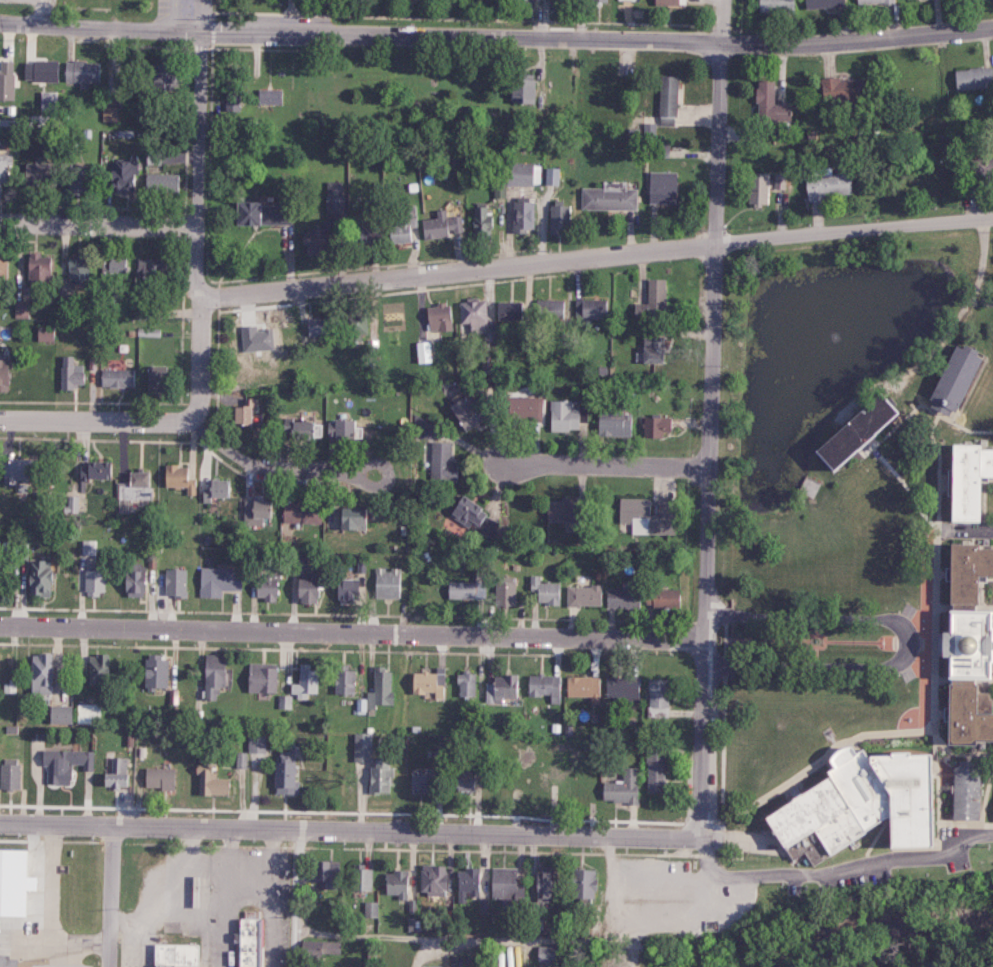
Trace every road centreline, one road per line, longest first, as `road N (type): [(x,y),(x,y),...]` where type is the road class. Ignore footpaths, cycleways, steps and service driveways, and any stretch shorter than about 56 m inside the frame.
road 1 (residential): [(992,26),(723,42),(0,22)]
road 2 (residential): [(992,216),(198,295)]
road 3 (residential): [(704,635),(0,625)]
road 4 (residential): [(698,838),(0,823)]
road 5 (residential): [(704,635),(723,42)]
road 6 (residential): [(194,425),(191,224),(200,30)]
road 7 (residential): [(698,838),(704,635)]
road 8 (residential): [(709,464),(507,458)]
road 9 (residential): [(194,425),(0,421)]
road 10 (residential): [(194,425),(261,467),(375,474)]
road 11 (residential): [(191,224),(0,218)]
road 12 (residential): [(110,966),(111,824)]
road 13 (residential): [(299,966),(301,829)]

